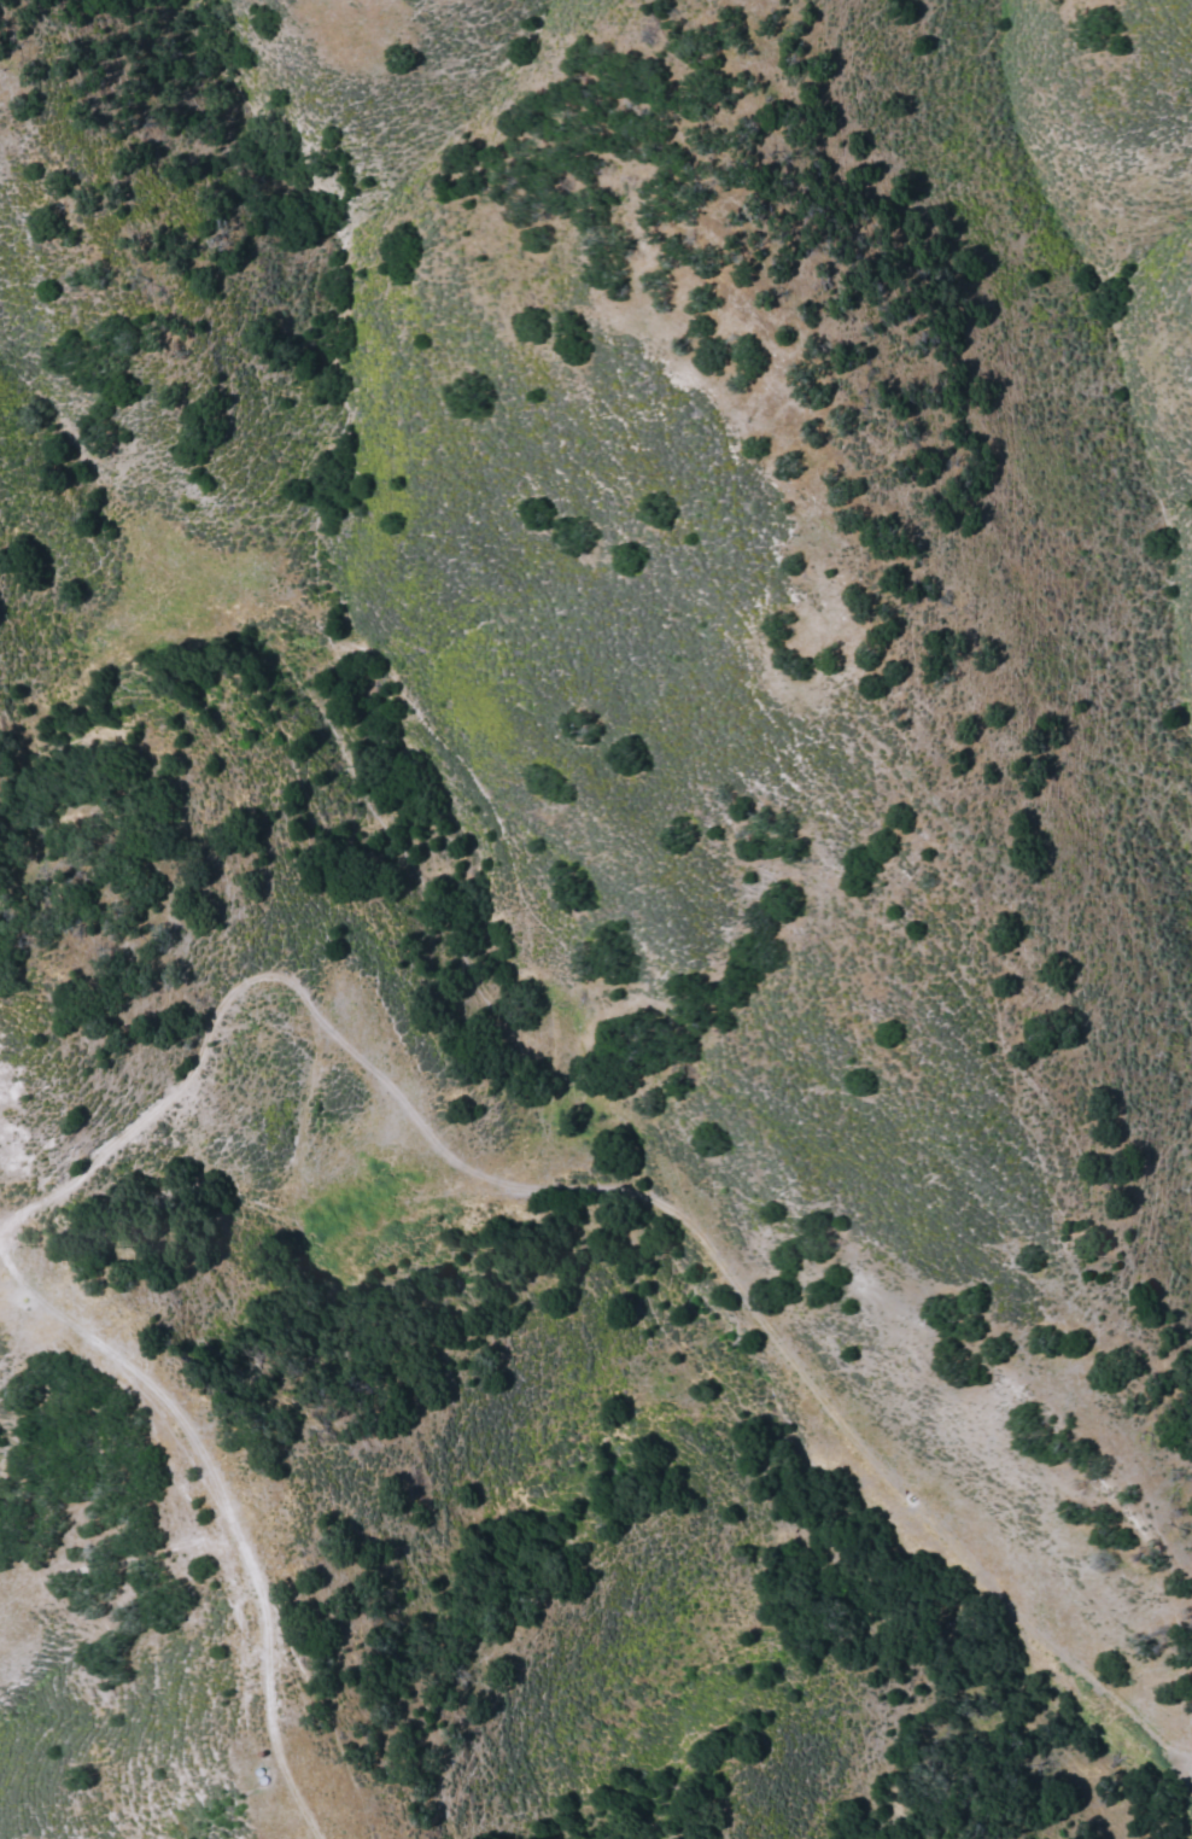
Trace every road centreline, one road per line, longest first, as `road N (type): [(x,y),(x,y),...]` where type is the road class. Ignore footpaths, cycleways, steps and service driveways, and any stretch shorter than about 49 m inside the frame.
road 1 (residential): [(327,1838),(275,1734),(270,1588),(220,1460),(148,1364),(39,1286),(0,1244)]

